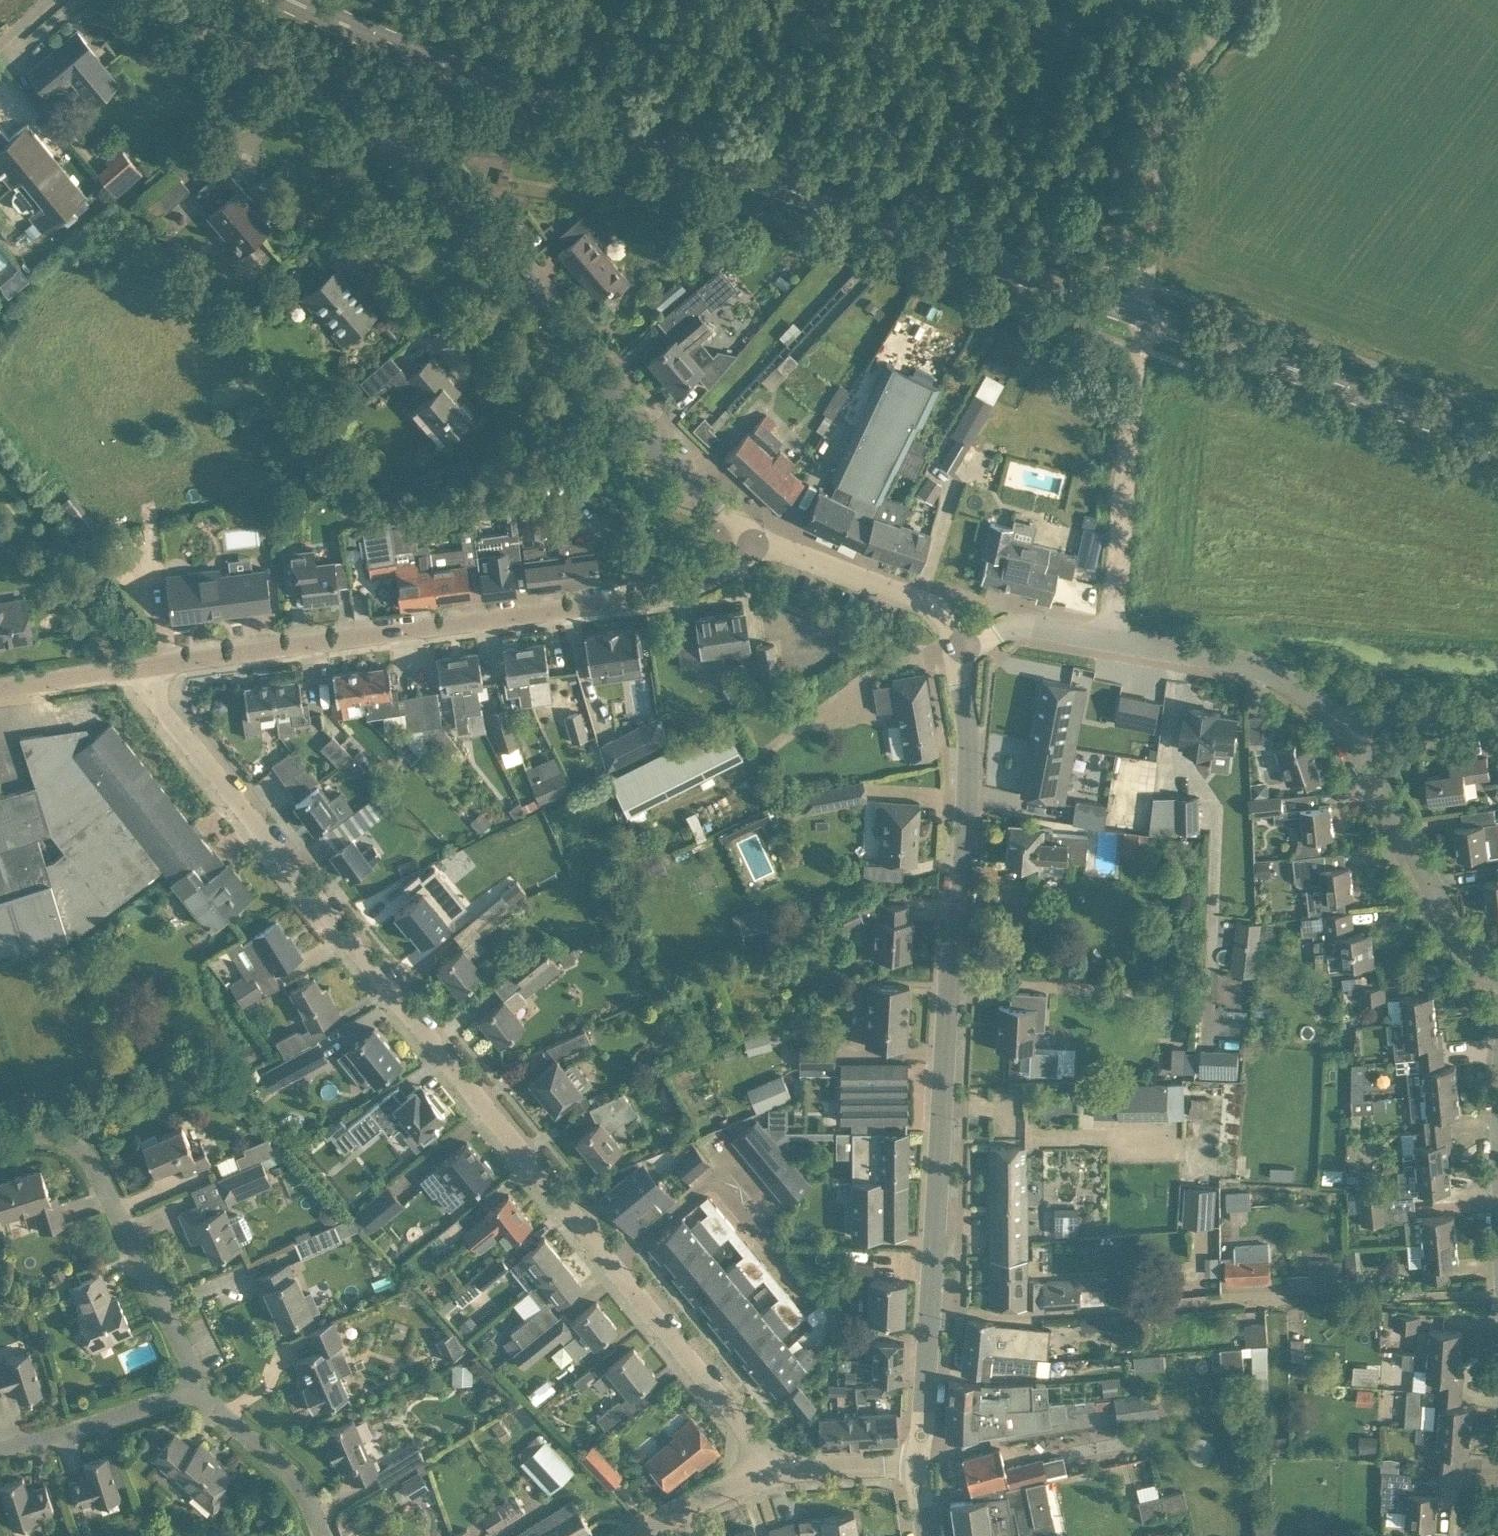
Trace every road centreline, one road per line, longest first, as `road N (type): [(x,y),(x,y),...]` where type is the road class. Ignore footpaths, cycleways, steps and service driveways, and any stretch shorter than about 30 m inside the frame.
road 1 (tertiary): [(1497,441),(540,100),(300,0)]
road 2 (residential): [(776,1472),(133,667)]
road 3 (tertiary): [(756,537),(653,448),(492,233),(401,134),(333,76),(180,0)]
road 4 (tertiary): [(931,1310),(970,733),(959,644)]
road 5 (track): [(1113,636),(1154,134),(1174,80),(1239,0)]
road 6 (residential): [(133,667),(681,593),(734,566),(756,537)]
road 7 (residential): [(1336,712),(1284,675),(1242,659),(1113,636),(1023,622),(959,644)]
road 8 (residential): [(931,1310),(1290,1297)]
road 9 (residential): [(201,1383),(94,1164),(61,1128),(0,1136)]
road 10 (residential): [(1497,975),(1471,955),(1336,712)]
road 11 (tertiary): [(959,644),(943,610),(756,537)]
road 12 (residential): [(0,1446),(201,1383)]
road 13 (residential): [(323,1535),(303,1492),(201,1383)]
road 14 (residential): [(1497,718),(1336,712)]
road 15 (tertiary): [(916,1464),(931,1310)]
road 16 (unclassified): [(641,1535),(718,1492),(776,1472)]
road 17 (unclassified): [(776,1472),(916,1464)]
road 18 (residential): [(0,687),(133,667)]

